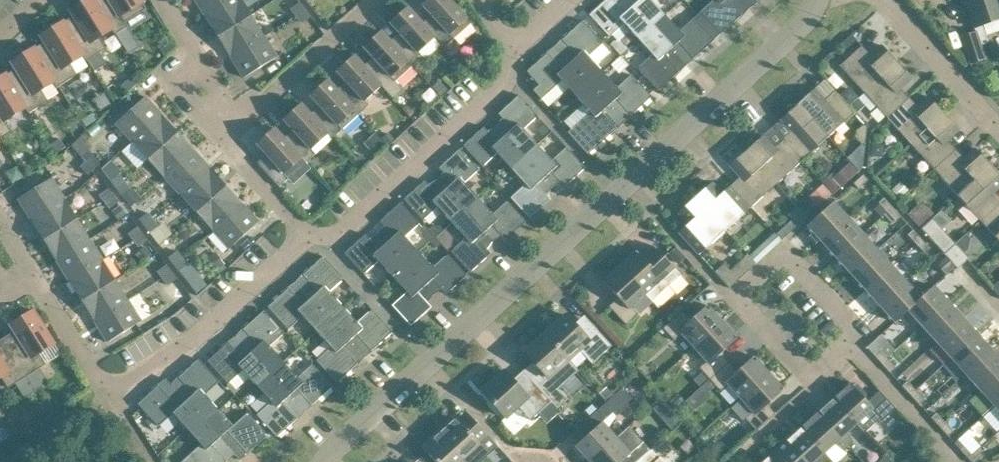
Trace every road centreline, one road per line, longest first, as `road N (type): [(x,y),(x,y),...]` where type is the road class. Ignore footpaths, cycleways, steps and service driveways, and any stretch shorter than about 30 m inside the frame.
road 1 (residential): [(327,461),(820,0)]
road 2 (residential): [(31,274),(100,384),(123,396),(305,238)]
road 3 (residential): [(847,342),(812,375),(738,295),(782,254),(856,334)]
road 4 (residential): [(305,238),(333,236),(510,82),(510,50)]
road 5 (residential): [(220,134),(373,0)]
road 6 (residential): [(998,127),(887,0)]
road 7 (residential): [(957,461),(847,342)]
road 8 (residential): [(220,134),(196,52),(164,0)]
road 9 (residential): [(305,238),(220,134)]

